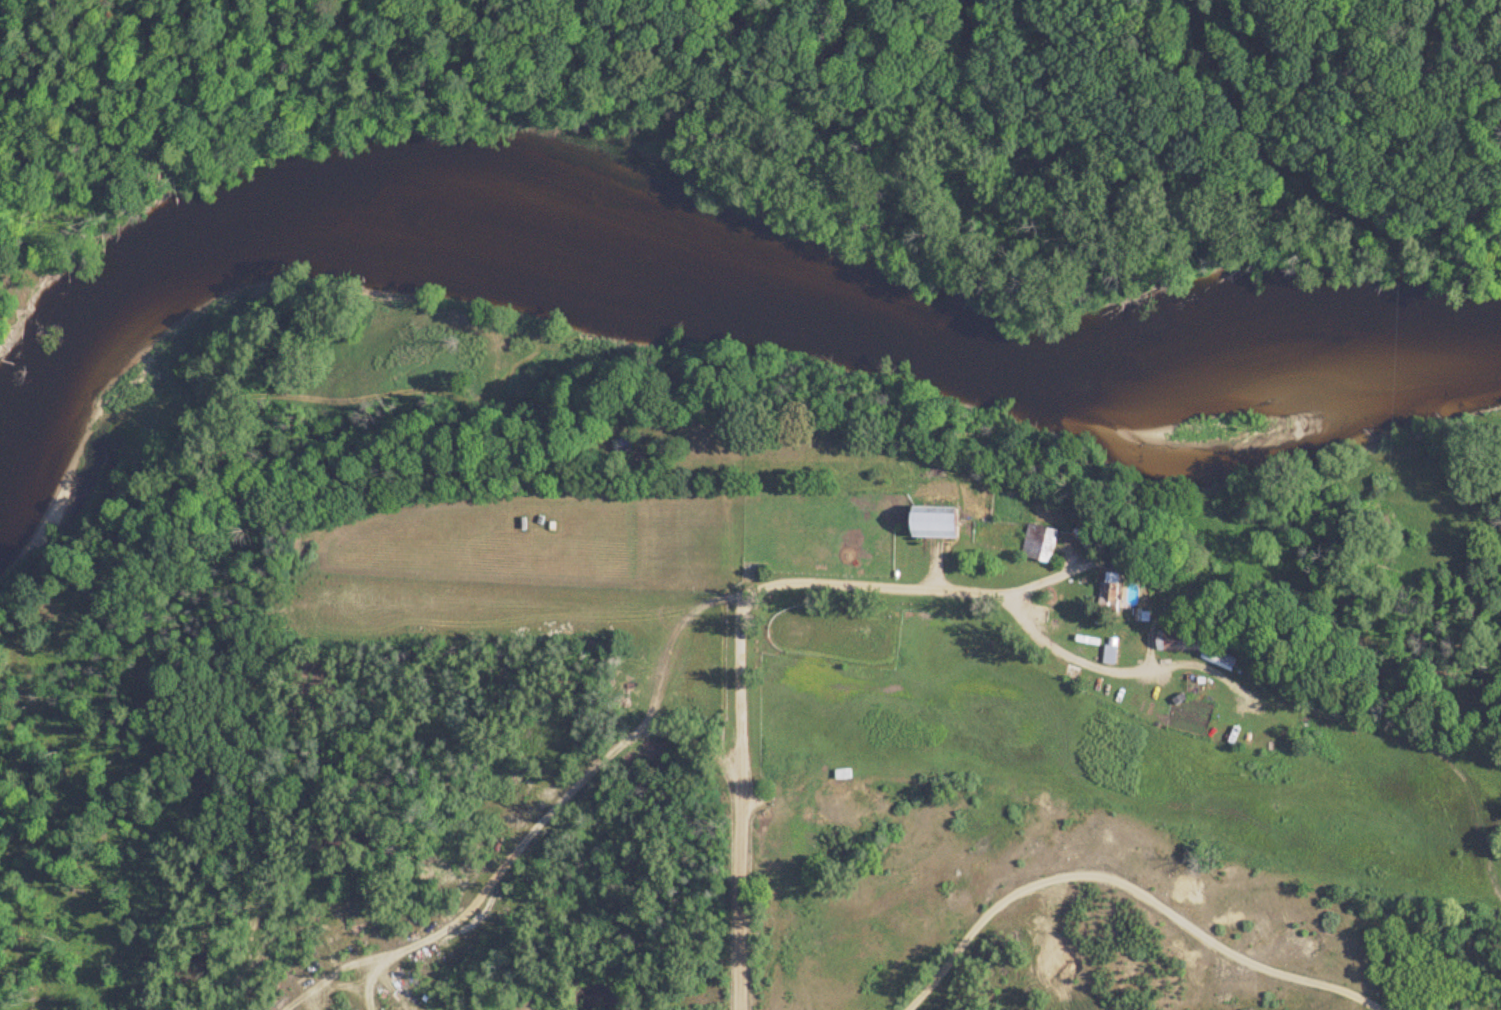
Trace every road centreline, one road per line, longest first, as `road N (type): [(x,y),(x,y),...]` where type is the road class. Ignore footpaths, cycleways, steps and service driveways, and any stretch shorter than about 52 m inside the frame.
road 1 (residential): [(732,1009),(731,564),(758,509)]

